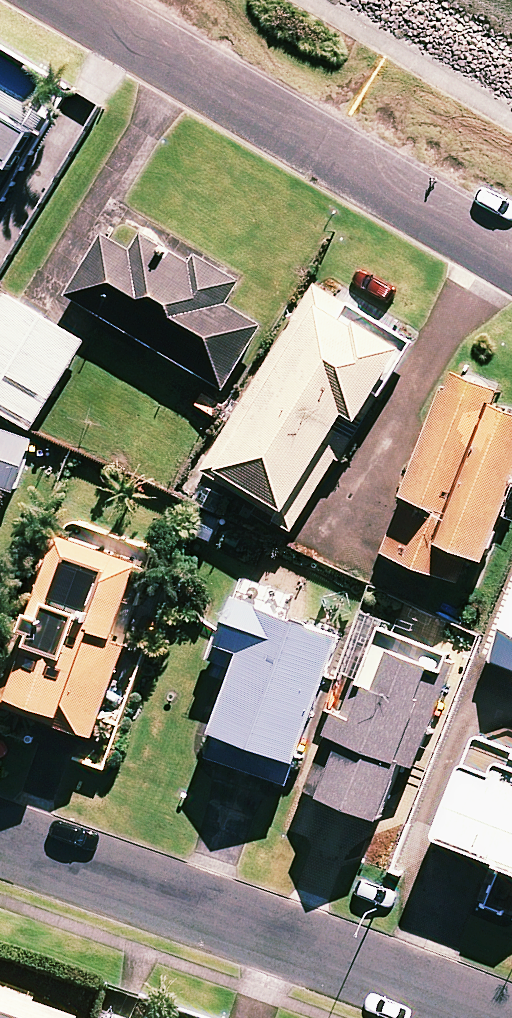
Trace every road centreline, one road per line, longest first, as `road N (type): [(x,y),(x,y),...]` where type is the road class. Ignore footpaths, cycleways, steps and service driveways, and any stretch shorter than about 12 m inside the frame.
road 1 (residential): [(74,0),(511,257)]
road 2 (residential): [(0,849),(461,1017)]

